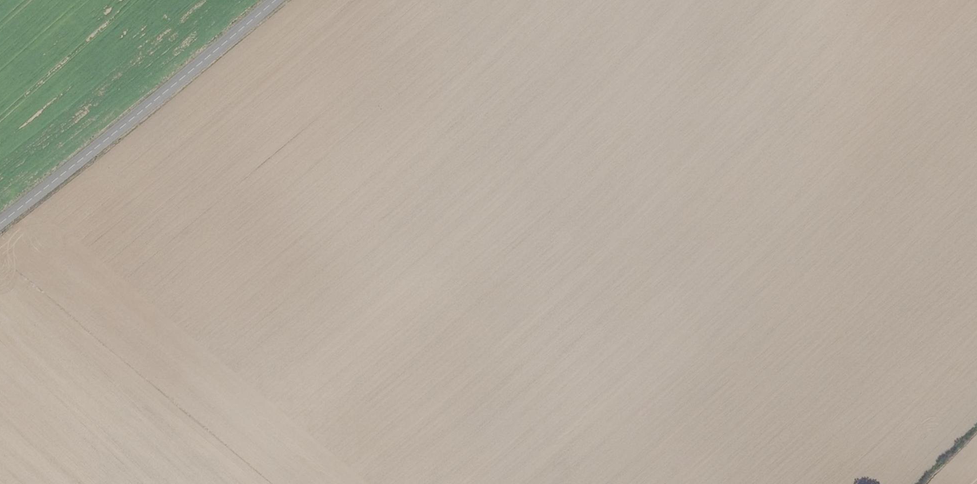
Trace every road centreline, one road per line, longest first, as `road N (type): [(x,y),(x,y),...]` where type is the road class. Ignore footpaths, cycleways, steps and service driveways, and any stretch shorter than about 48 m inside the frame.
road 1 (tertiary): [(0,224),(277,0)]

